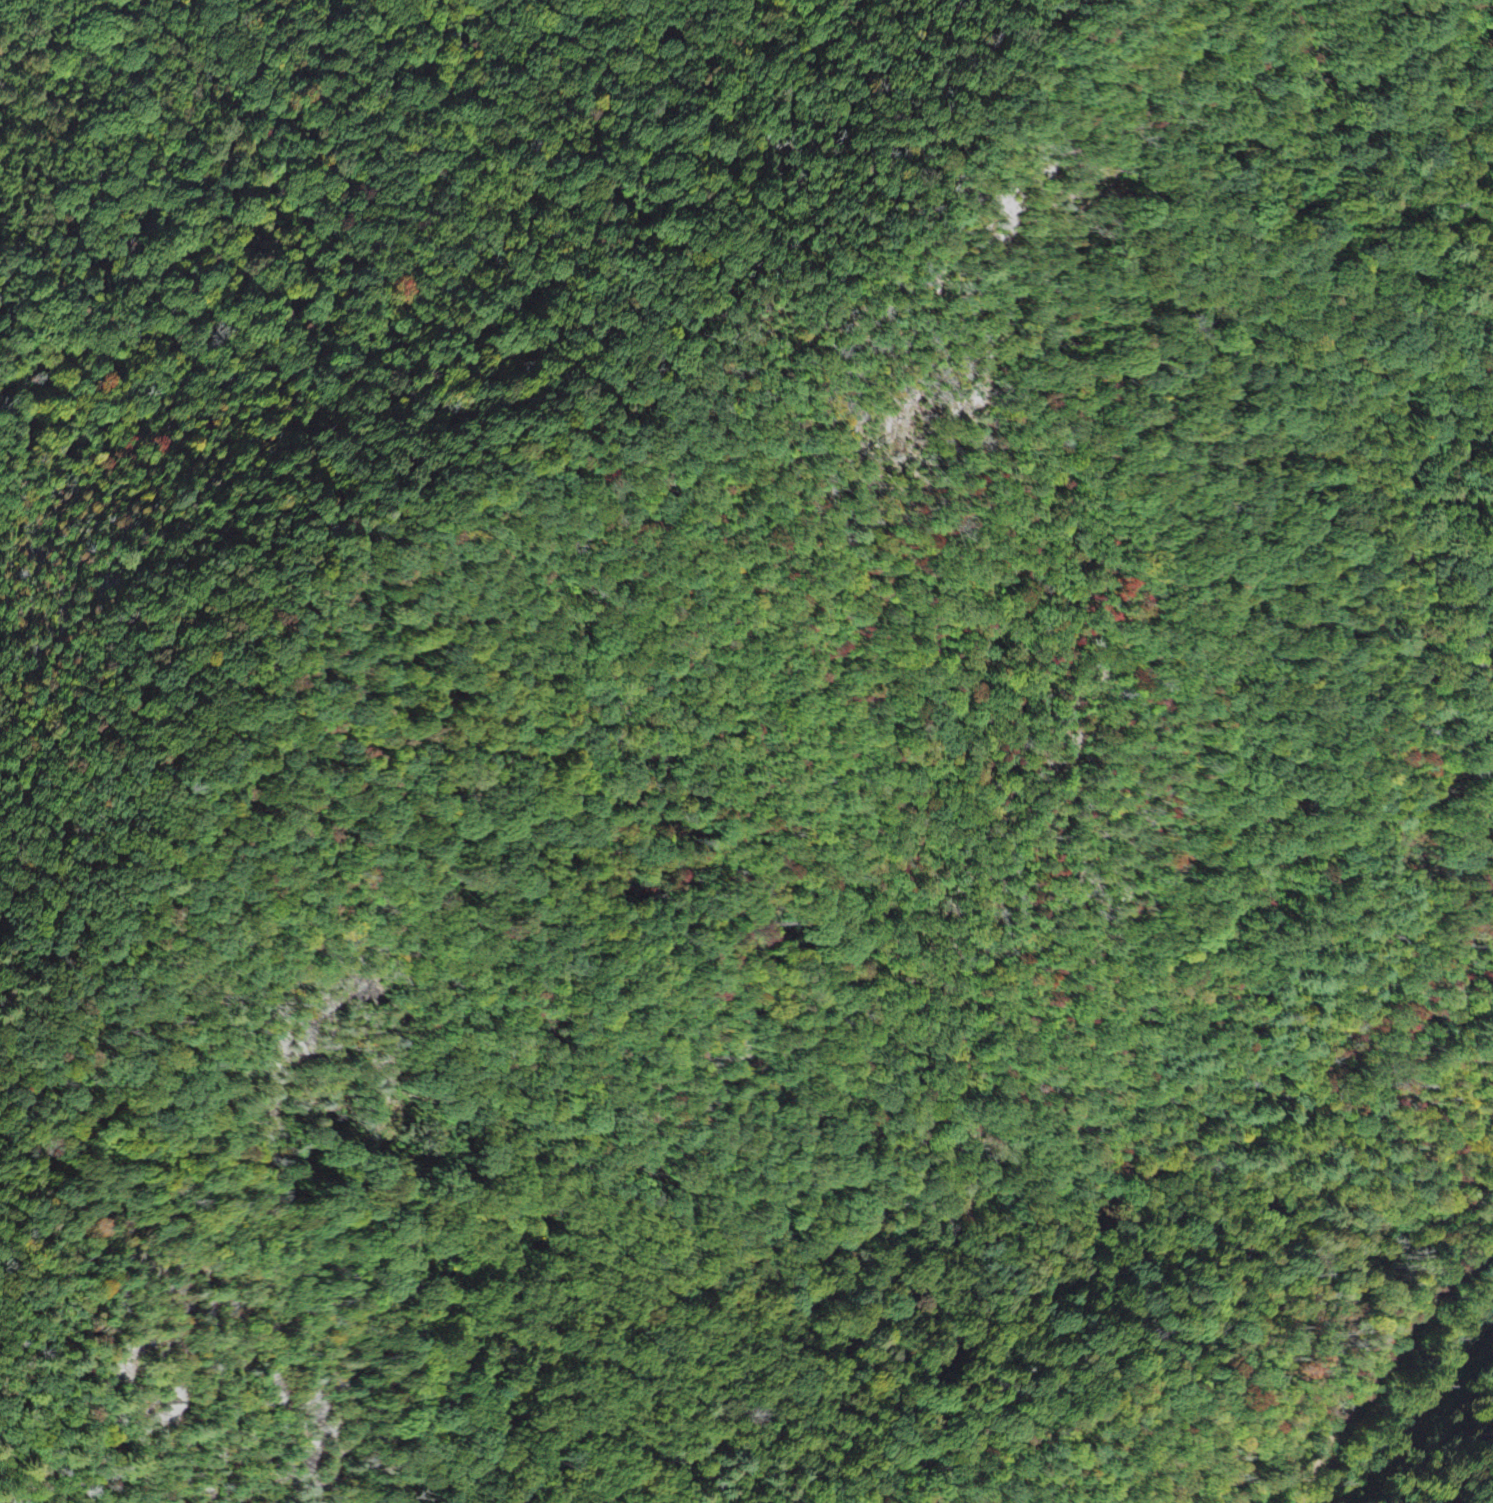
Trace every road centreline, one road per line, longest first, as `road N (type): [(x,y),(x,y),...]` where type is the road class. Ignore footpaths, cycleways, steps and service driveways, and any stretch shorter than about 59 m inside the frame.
road 1 (track): [(1361,1370),(1397,1303),(1429,1266),(1492,1218)]

